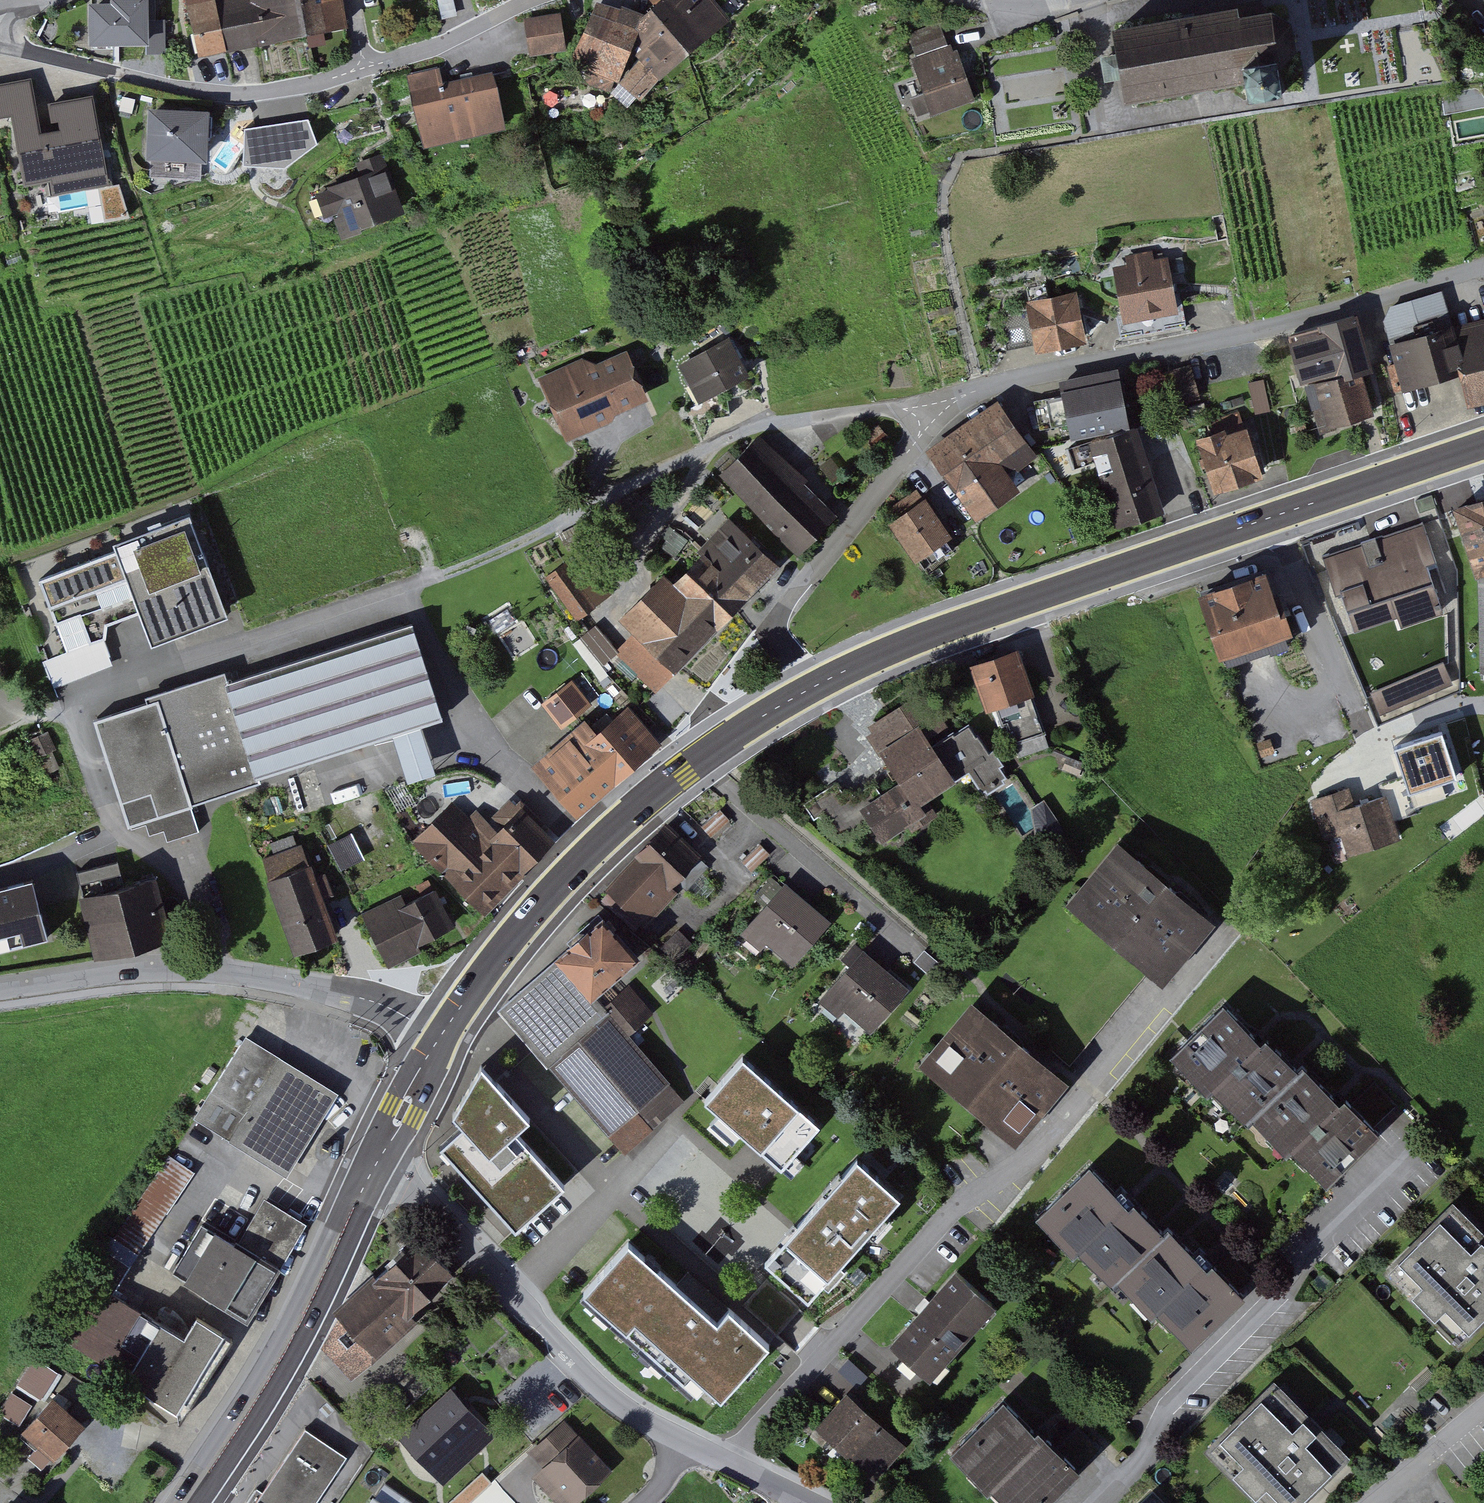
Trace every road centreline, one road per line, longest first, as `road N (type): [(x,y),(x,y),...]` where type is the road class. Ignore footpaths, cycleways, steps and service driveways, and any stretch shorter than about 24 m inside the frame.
road 1 (residential): [(939,410),(751,425),(515,545),(267,640)]
road 2 (primary): [(809,689),(936,633),(1483,446)]
road 3 (residential): [(730,1463),(951,1212),(1022,1173),(1204,958)]
road 4 (residential): [(1483,269),(978,389),(939,410)]
road 5 (residential): [(267,640),(79,700),(117,836),(190,868),(224,972)]
road 6 (primary): [(447,1027),(526,920),(633,812),(809,689)]
road 7 (residential): [(1096,1502),(1160,1437),(1161,1408),(1415,1144)]
road 8 (residential): [(682,1441),(605,1394),(379,1151)]
road 9 (primary): [(188,1502),(286,1352),(379,1151)]
road 10 (residential): [(0,38),(184,91),(242,95),(365,67)]
road 11 (residential): [(939,410),(785,606),(779,641),(809,689)]
road 12 (residential): [(224,972),(359,995),(447,1027)]
road 13 (residential): [(0,989),(153,970),(224,972)]
road 14 (residential): [(365,67),(430,50),(536,0)]
road 15 (residential): [(267,640),(208,505)]
road 16 (unclassified): [(1372,1502),(1483,1409)]
road 17 (primary): [(379,1151),(447,1027)]

